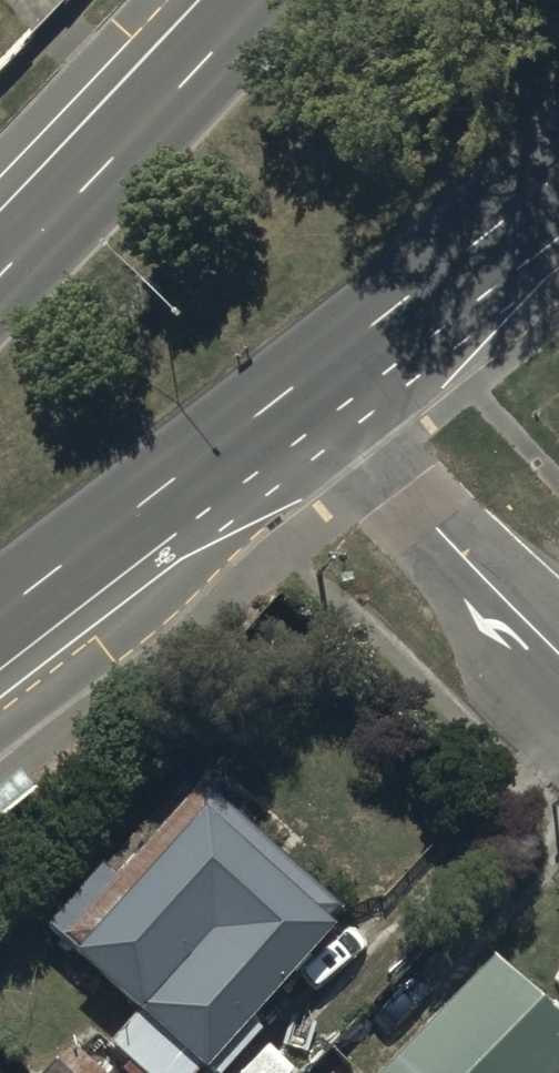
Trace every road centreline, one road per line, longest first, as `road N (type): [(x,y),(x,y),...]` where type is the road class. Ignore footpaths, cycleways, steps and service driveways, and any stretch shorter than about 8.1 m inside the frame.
road 1 (primary): [(0,277),(259,0)]
road 2 (primary): [(297,386),(0,615)]
road 3 (residential): [(558,652),(297,386)]
road 4 (primary): [(558,176),(297,386)]

